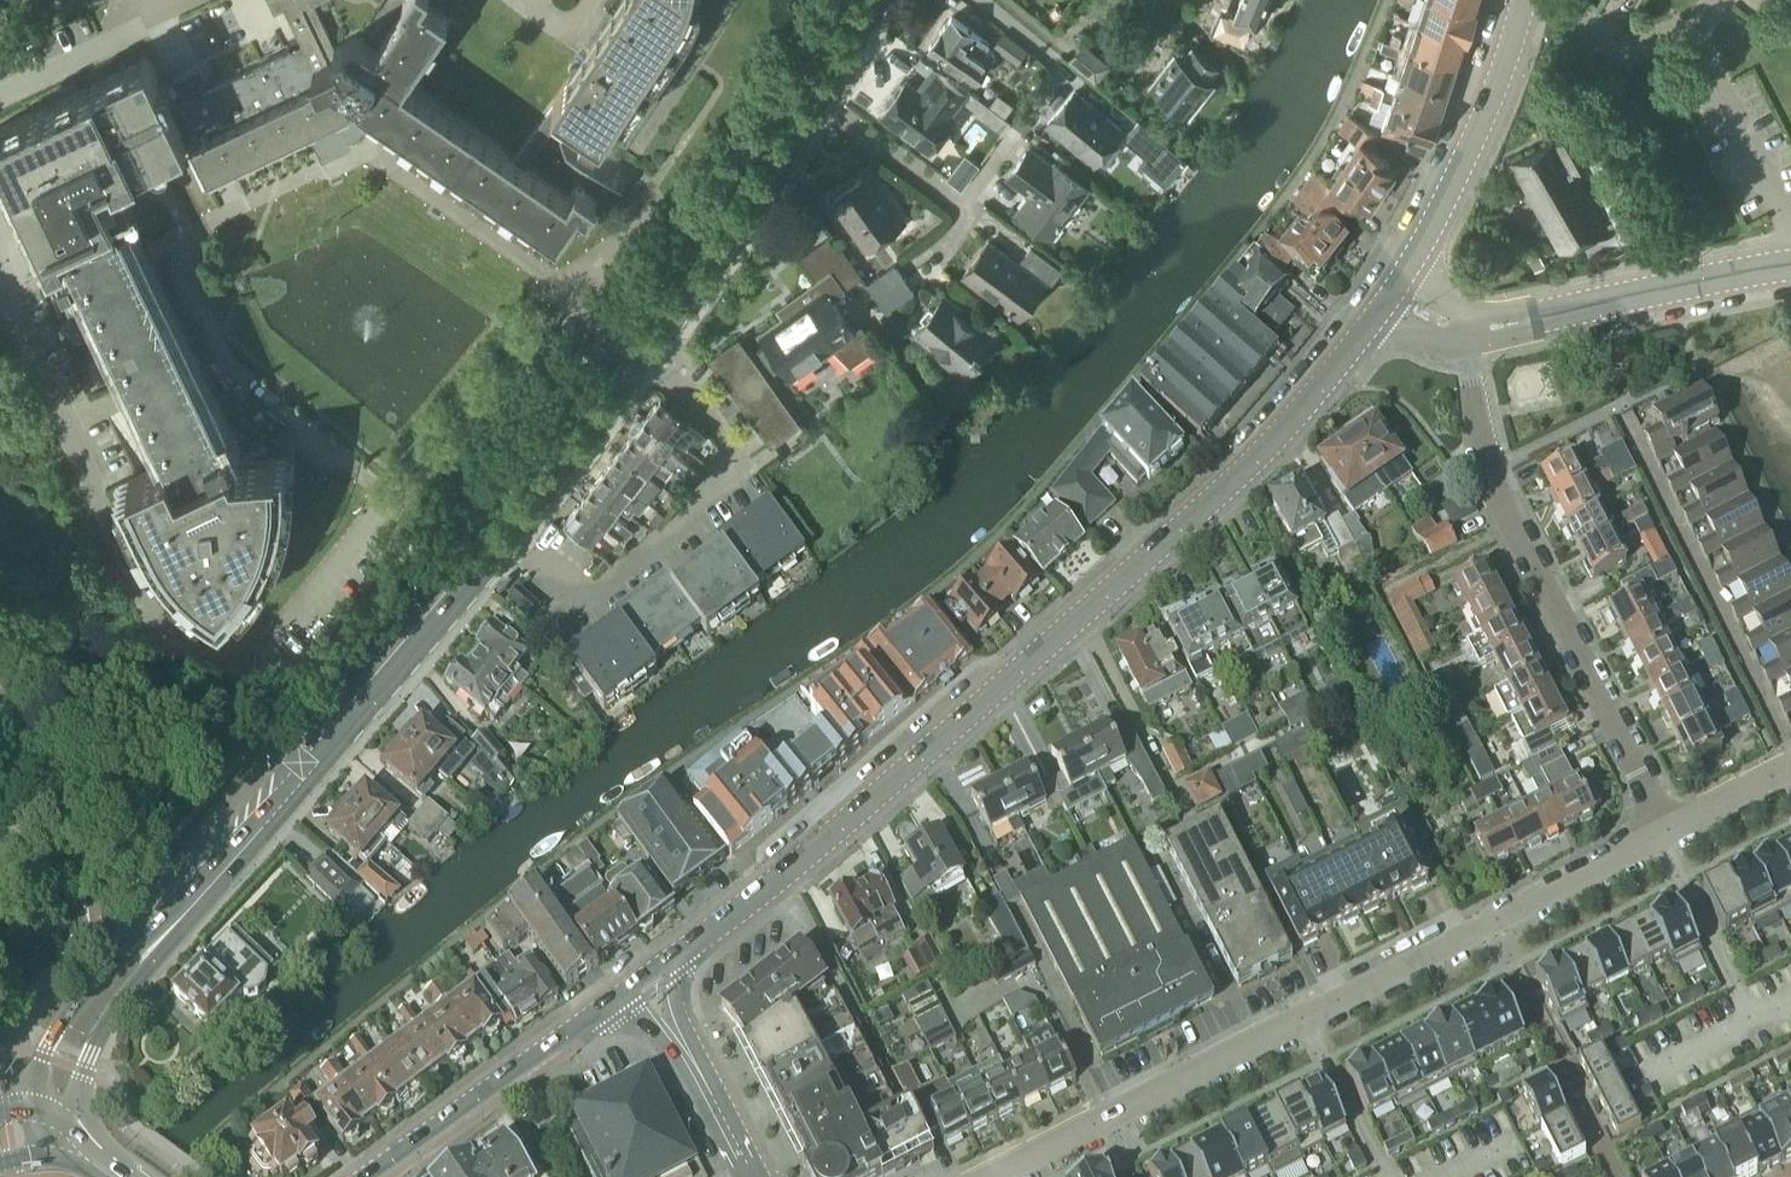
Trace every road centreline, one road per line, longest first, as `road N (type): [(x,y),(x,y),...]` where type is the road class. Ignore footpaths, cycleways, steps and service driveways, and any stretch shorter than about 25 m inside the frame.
road 1 (secondary): [(648,976),(852,816),(1133,572),(1299,416),(1391,299)]
road 2 (unclassified): [(972,1176),(1668,828)]
road 3 (residential): [(1668,828),(1479,450),(1468,329)]
road 4 (residential): [(508,544),(580,597),(728,495),(739,453),(688,398),(641,364)]
road 5 (residential): [(1790,747),(1626,417)]
road 6 (secondary): [(648,976),(362,1176)]
road 7 (secondary): [(1391,299),(1459,186),(1528,0)]
road 8 (tertiary): [(1468,329),(1790,266)]
road 9 (secondary): [(641,364),(812,108)]
road 10 (secondary): [(308,771),(479,577)]
road 11 (secondary): [(184,914),(129,953),(71,1010),(43,1056),(28,1108)]
road 12 (secondary): [(67,1126),(107,1022),(184,914)]
road 13 (secondary): [(750,1176),(648,976)]
road 14 (secondary): [(508,544),(641,364)]
road 15 (residential): [(1790,227),(1692,33)]
road 16 (secondary): [(184,914),(308,771)]
road 17 (residential): [(966,213),(812,108)]
road 18 (residential): [(1548,0),(1615,54),(1692,33)]
road 19 (unclassified): [(1668,828),(1790,766)]
road 20 (unclassified): [(212,686),(308,771)]
road 21 (secondary): [(812,108),(878,0)]

